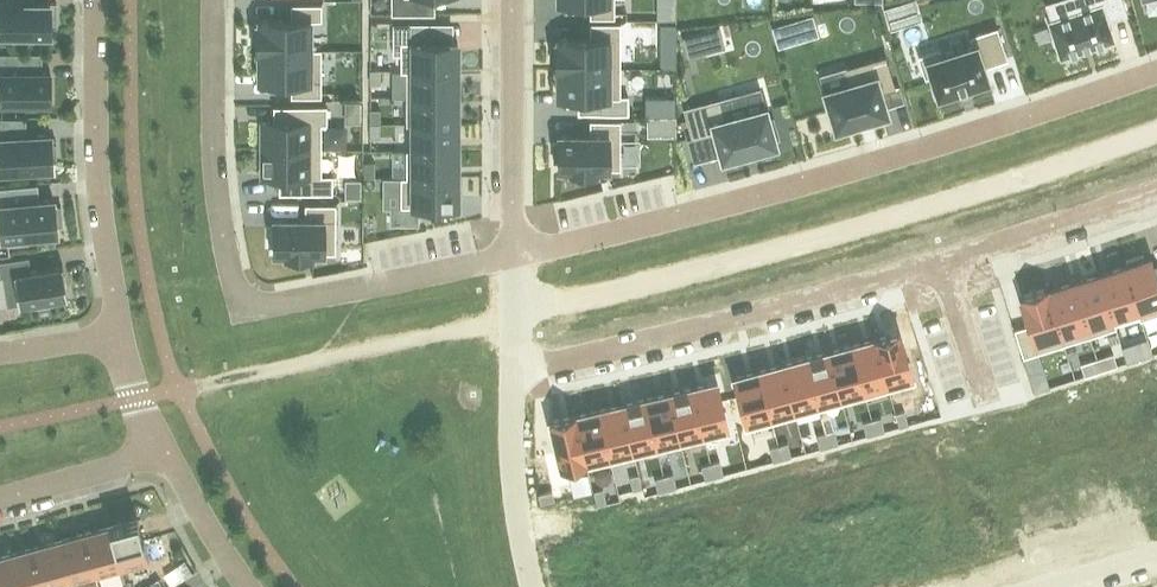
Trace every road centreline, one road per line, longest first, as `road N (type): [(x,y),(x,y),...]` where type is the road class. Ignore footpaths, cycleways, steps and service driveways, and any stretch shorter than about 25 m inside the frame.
road 1 (track): [(179,390),(675,278),(879,223),(1156,134)]
road 2 (residential): [(513,375),(932,266),(1156,190)]
road 3 (residential): [(512,254),(867,165),(1156,73)]
road 4 (residential): [(211,0),(211,169),(237,280),(267,298),(293,300),(512,254)]
road 5 (residential): [(95,0),(97,193),(119,335)]
road 6 (residential): [(512,0),(512,254)]
road 7 (residential): [(513,375),(514,469),(534,586)]
road 8 (residential): [(0,499),(163,454)]
road 9 (residential): [(163,454),(248,586)]
road 10 (residential): [(119,335),(136,399),(163,454)]
road 11 (residential): [(512,254),(513,375)]
road 12 (residential): [(0,354),(119,335)]

